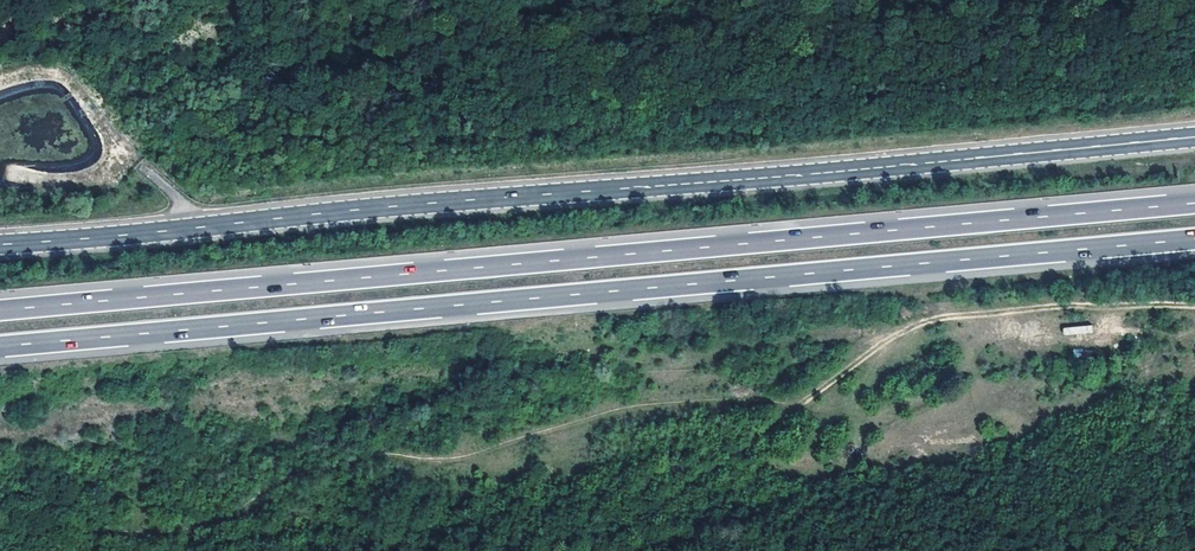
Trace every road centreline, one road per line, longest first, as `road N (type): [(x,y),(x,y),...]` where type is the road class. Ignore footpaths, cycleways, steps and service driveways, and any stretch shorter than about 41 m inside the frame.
road 1 (secondary): [(1194,137),(0,245)]
road 2 (motorway): [(1194,204),(0,311)]
road 3 (motorway): [(0,346),(1194,239)]
road 4 (track): [(1194,305),(963,311),(916,323),(869,346),(788,409)]

